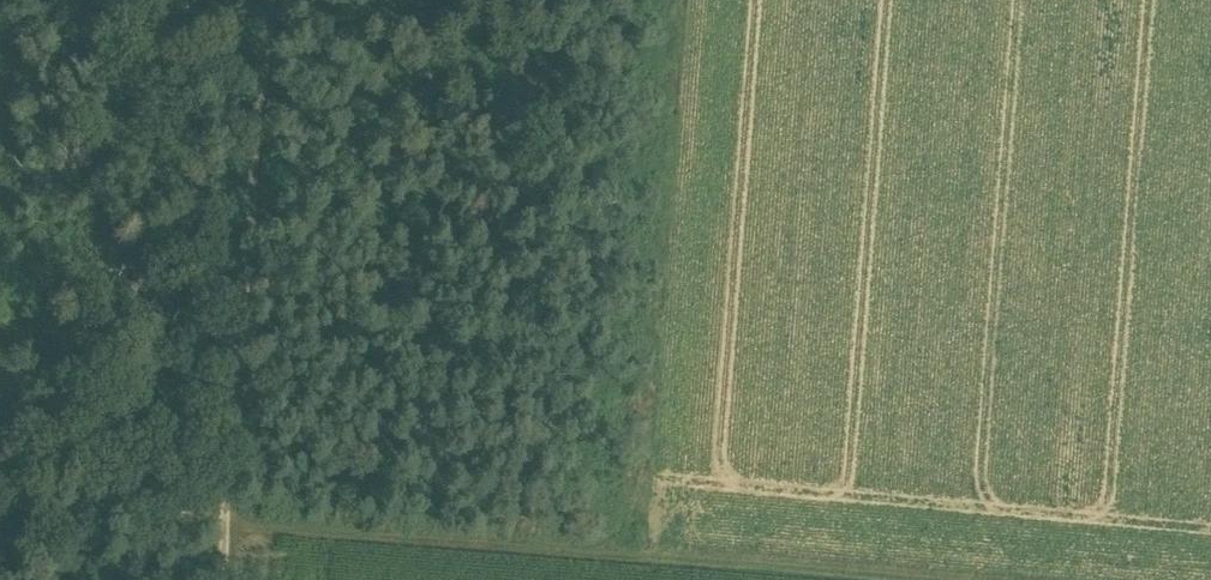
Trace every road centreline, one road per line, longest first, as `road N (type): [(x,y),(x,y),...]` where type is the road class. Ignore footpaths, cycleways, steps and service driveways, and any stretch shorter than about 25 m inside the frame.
road 1 (track): [(0,507),(921,579)]
road 2 (track): [(291,0),(237,579)]

